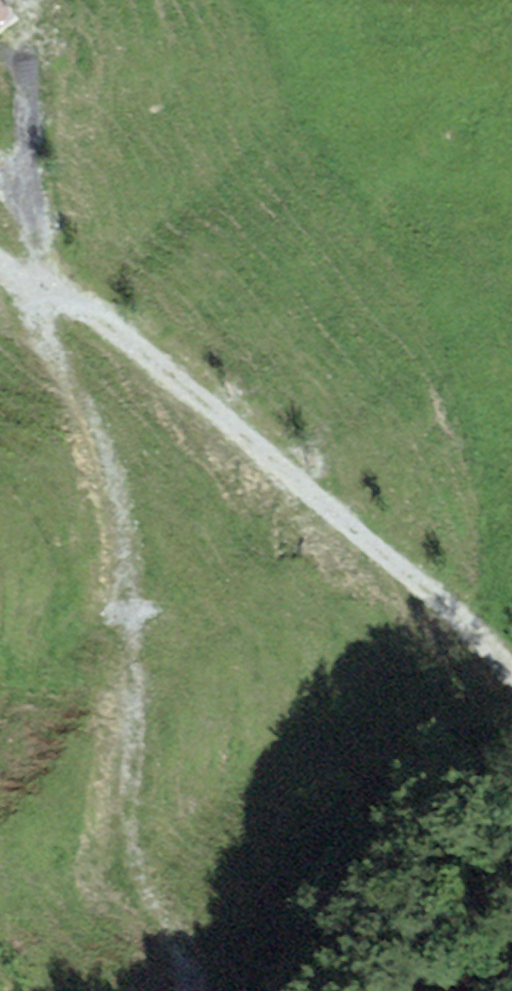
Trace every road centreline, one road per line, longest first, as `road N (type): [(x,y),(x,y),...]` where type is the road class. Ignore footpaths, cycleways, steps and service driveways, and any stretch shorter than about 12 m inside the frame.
road 1 (track): [(511,668),(414,566),(85,309),(25,288),(0,260)]
road 2 (track): [(122,893),(149,732),(143,690),(119,647),(130,538),(109,445),(71,343),(25,288)]
road 3 (track): [(85,309),(0,179)]

